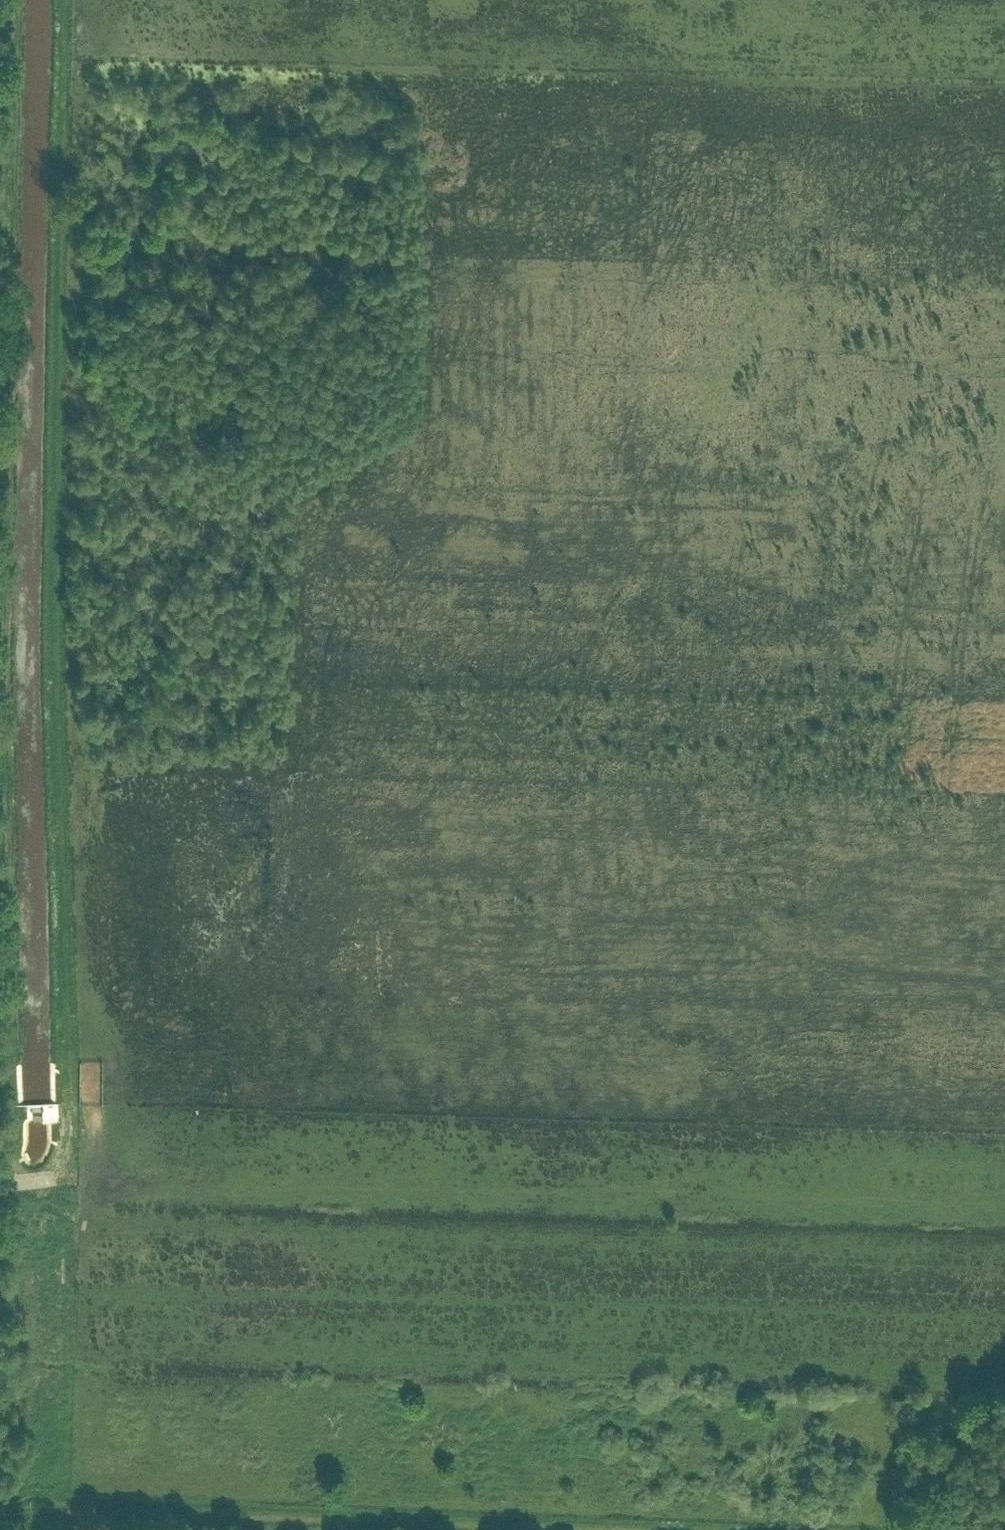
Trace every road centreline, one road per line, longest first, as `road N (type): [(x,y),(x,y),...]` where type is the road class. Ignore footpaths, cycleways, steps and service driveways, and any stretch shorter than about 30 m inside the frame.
road 1 (track): [(0,1509),(677,1529)]

